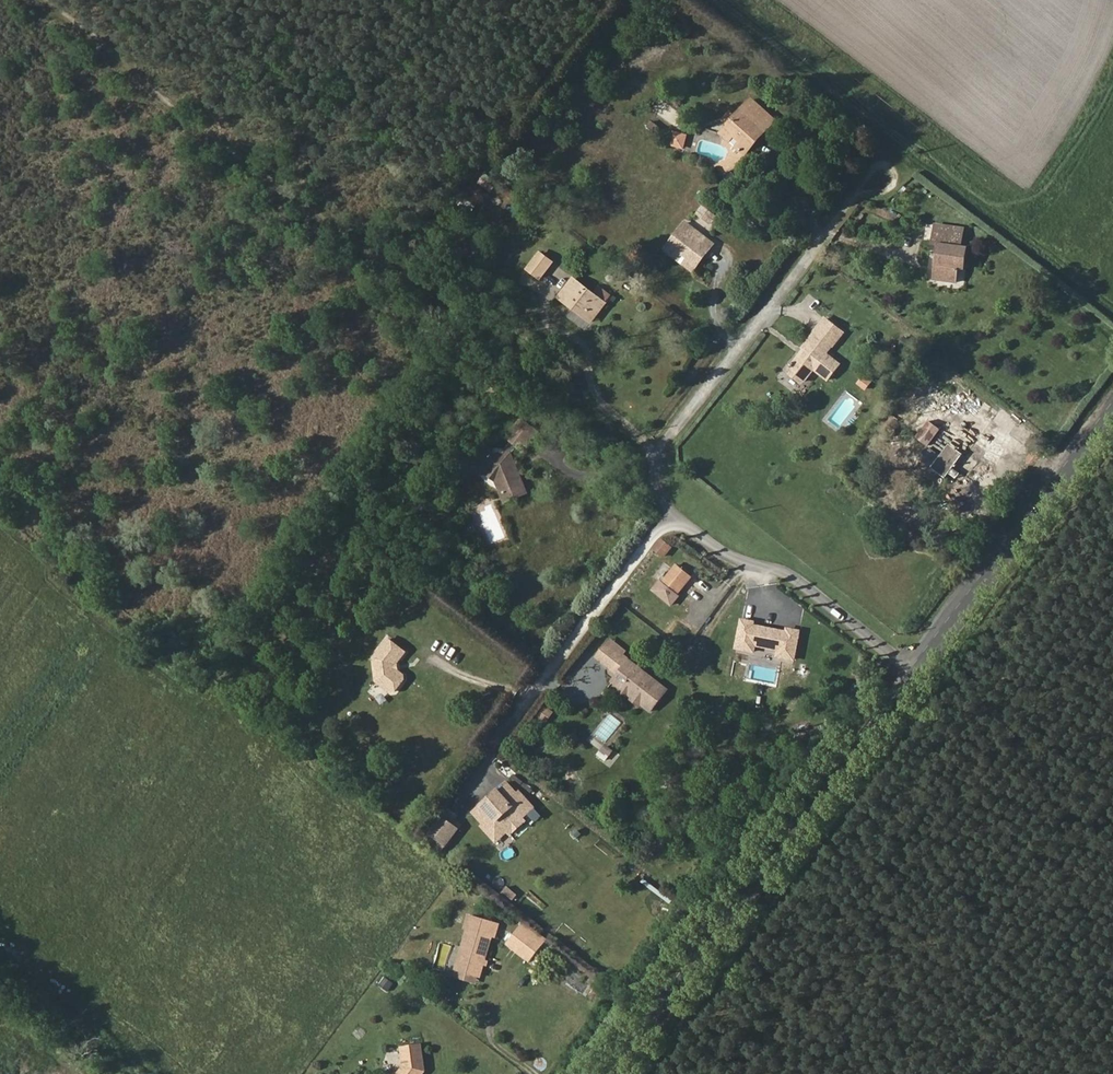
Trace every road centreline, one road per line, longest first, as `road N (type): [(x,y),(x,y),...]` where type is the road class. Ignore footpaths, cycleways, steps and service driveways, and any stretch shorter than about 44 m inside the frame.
road 1 (primary): [(1112,407),(609,1073)]

